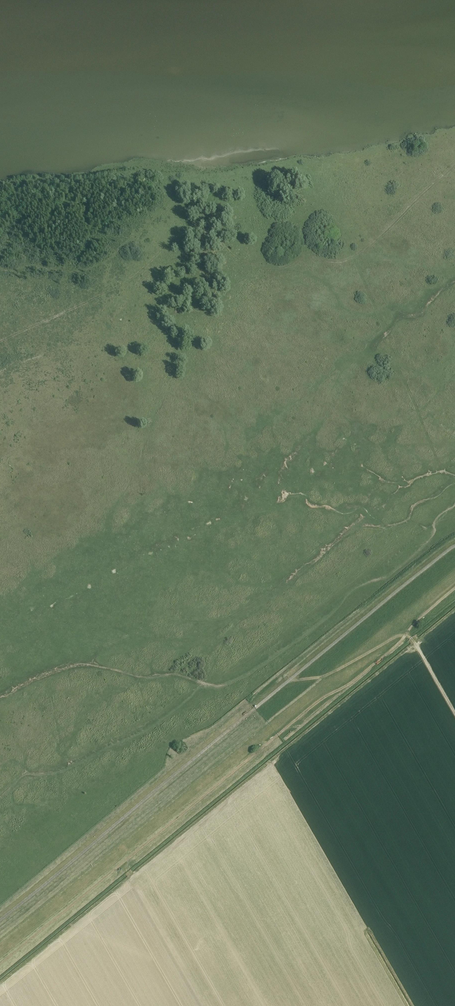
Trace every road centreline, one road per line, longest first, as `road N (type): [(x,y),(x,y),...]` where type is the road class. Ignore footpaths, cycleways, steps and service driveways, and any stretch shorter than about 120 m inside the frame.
road 1 (track): [(454,714),(408,632),(454,589)]

